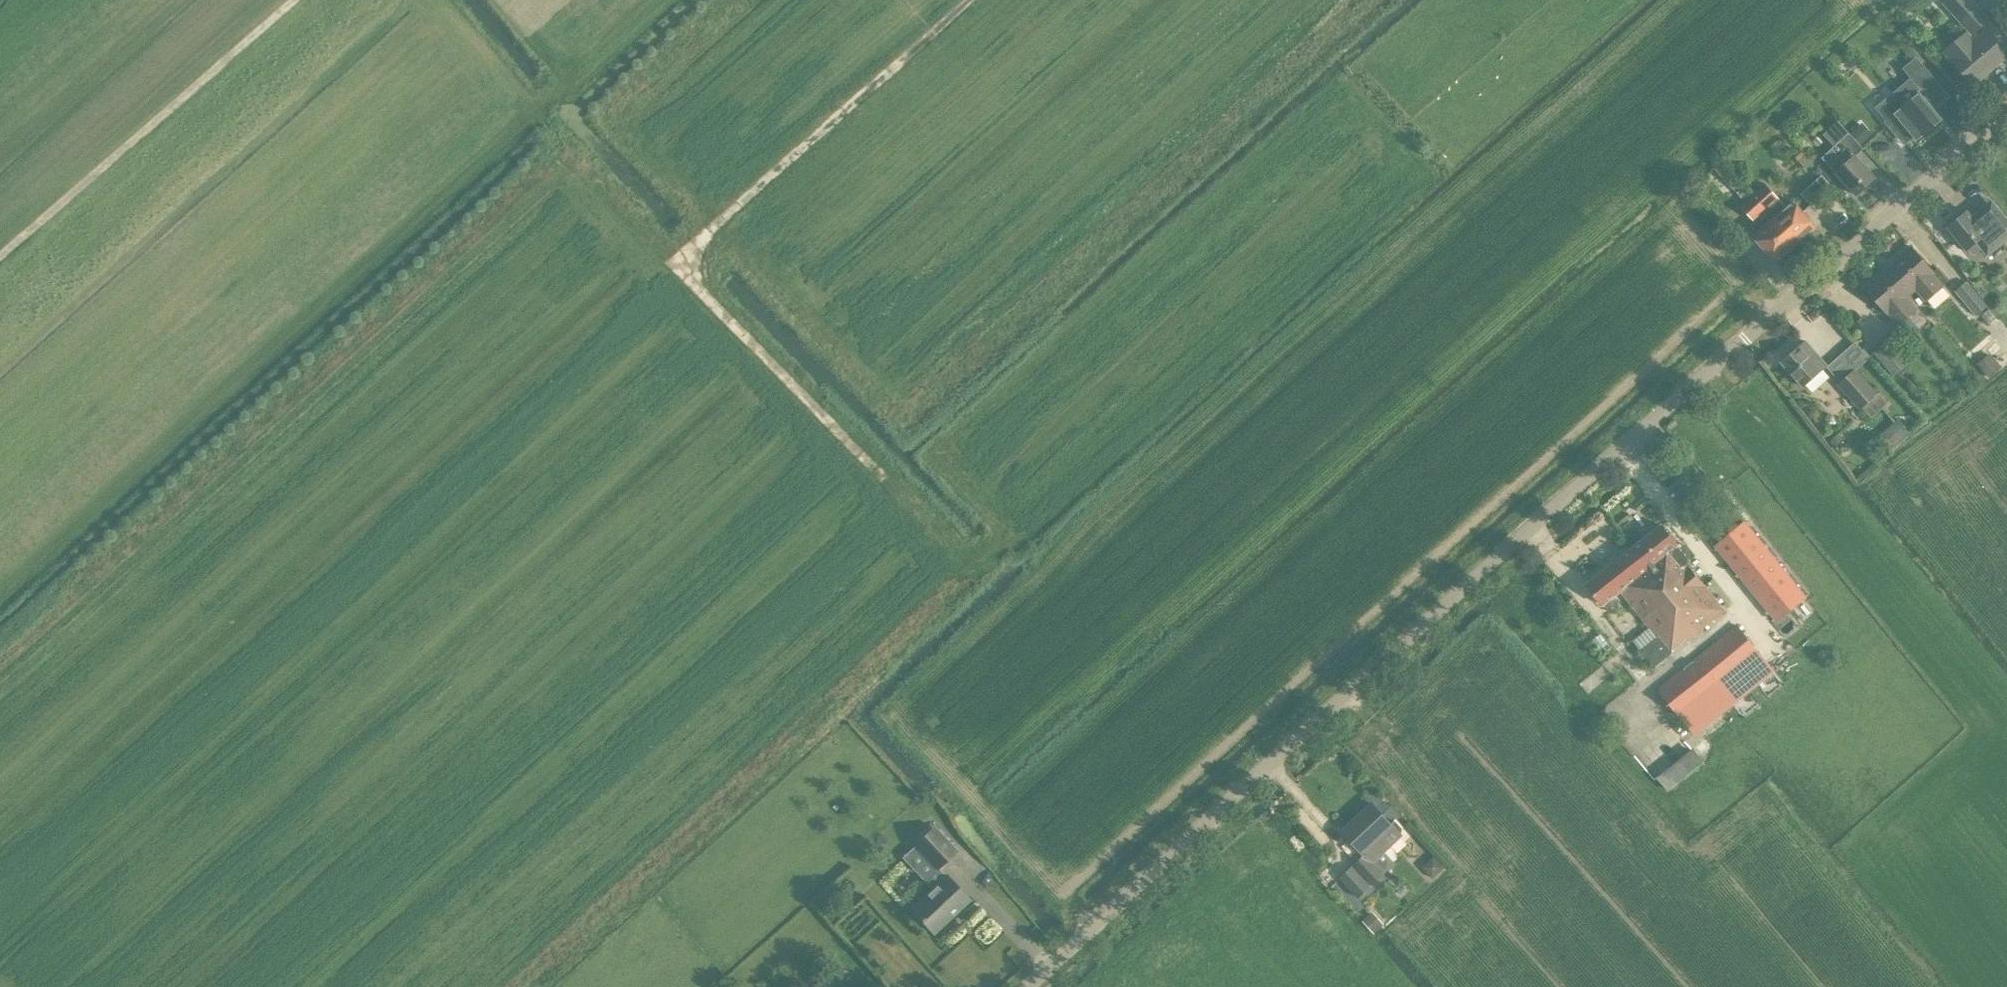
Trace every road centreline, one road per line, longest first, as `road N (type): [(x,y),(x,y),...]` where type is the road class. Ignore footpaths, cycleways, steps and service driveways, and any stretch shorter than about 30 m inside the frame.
road 1 (unclassified): [(1744,338),(1028,986)]
road 2 (track): [(296,0),(0,254)]
road 3 (unclassified): [(1744,338),(2006,112)]

